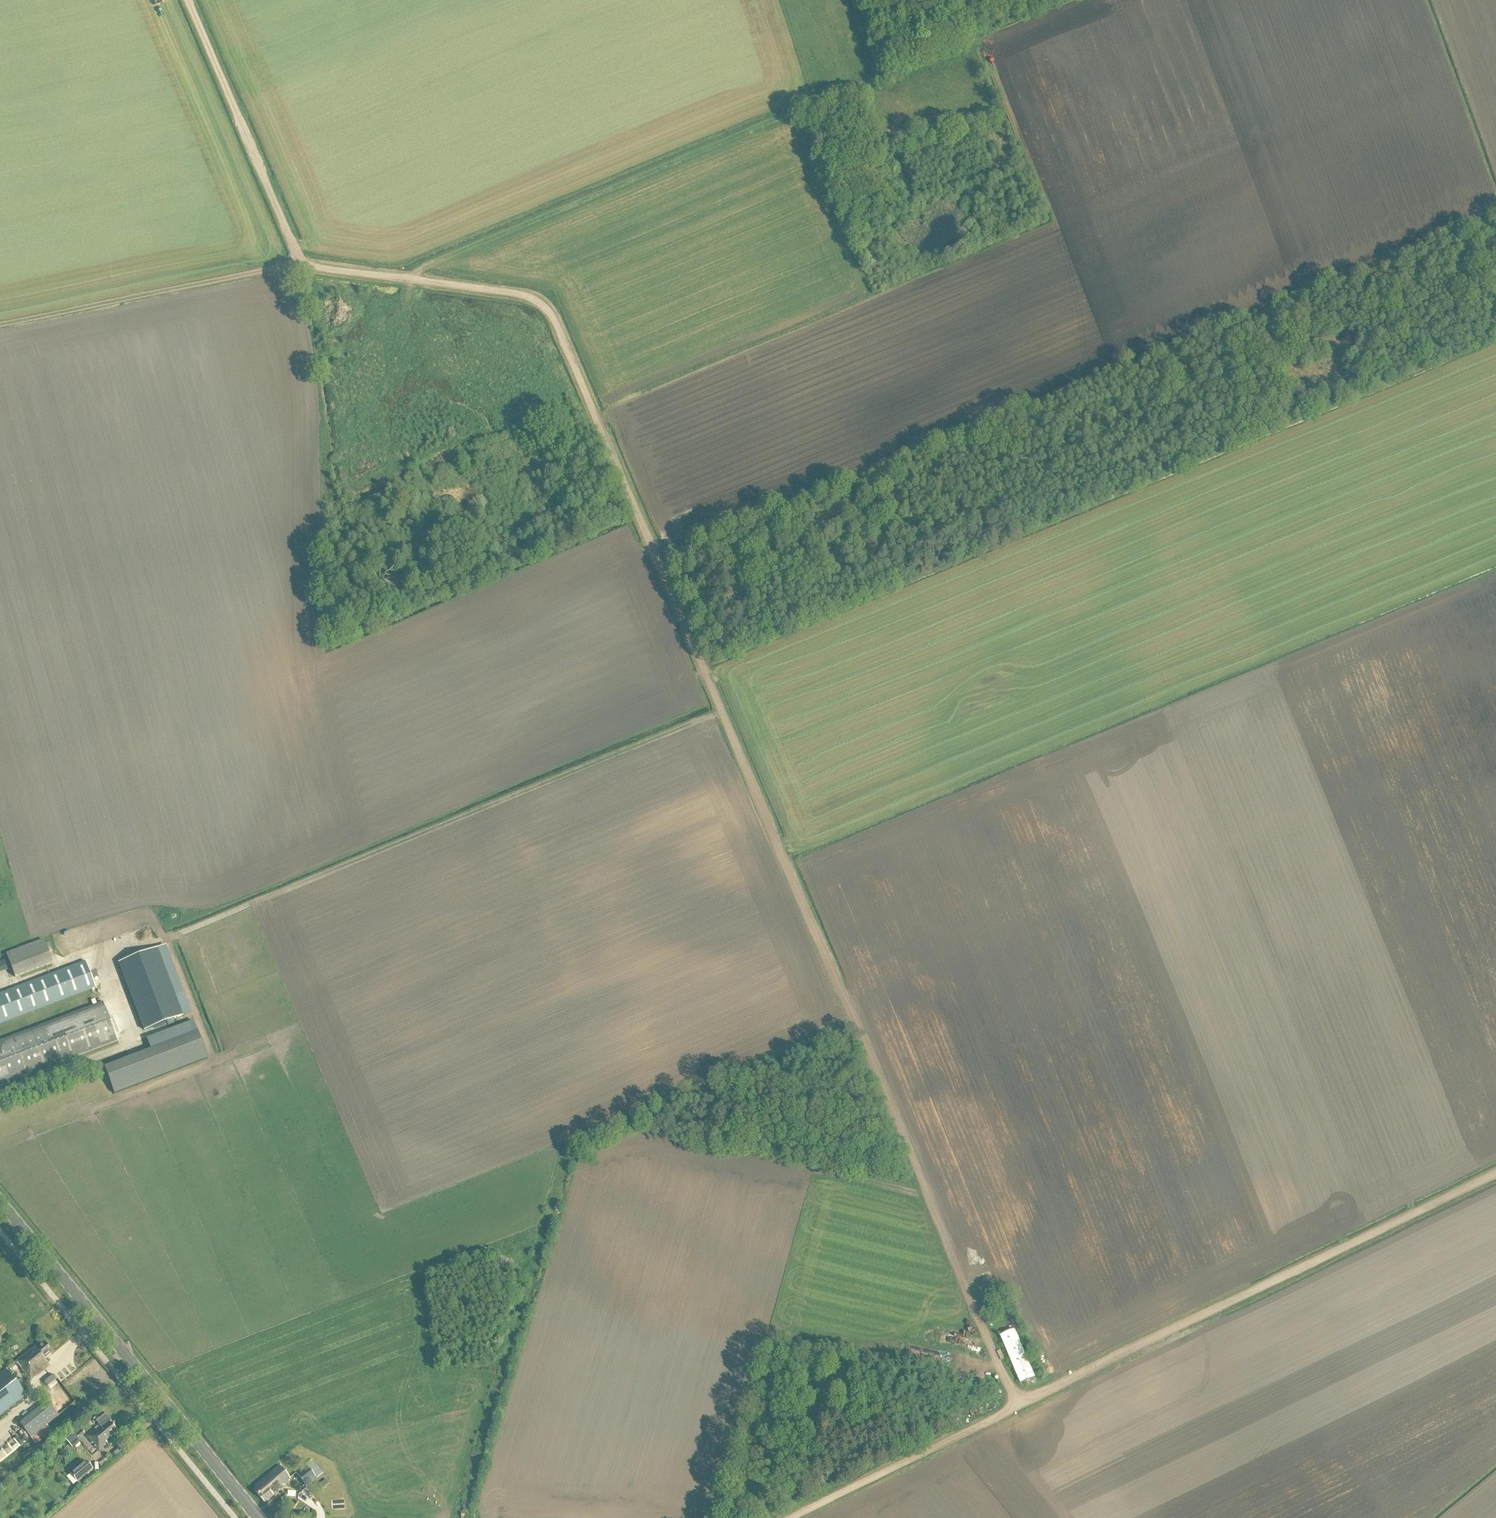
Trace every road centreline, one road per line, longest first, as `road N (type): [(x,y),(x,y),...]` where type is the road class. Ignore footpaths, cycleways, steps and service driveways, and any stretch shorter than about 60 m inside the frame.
road 1 (track): [(188,0),(303,262),(520,295),(550,315),(1017,1404)]
road 2 (track): [(1027,0),(987,18),(970,41),(423,266),(408,280)]
road 3 (track): [(184,933),(721,713)]
road 4 (track): [(1017,1404),(1495,1173)]
road 5 (secondary): [(258,1517),(0,1203)]
road 6 (track): [(461,1517),(547,1228)]
road 7 (track): [(790,1517),(1017,1404)]

